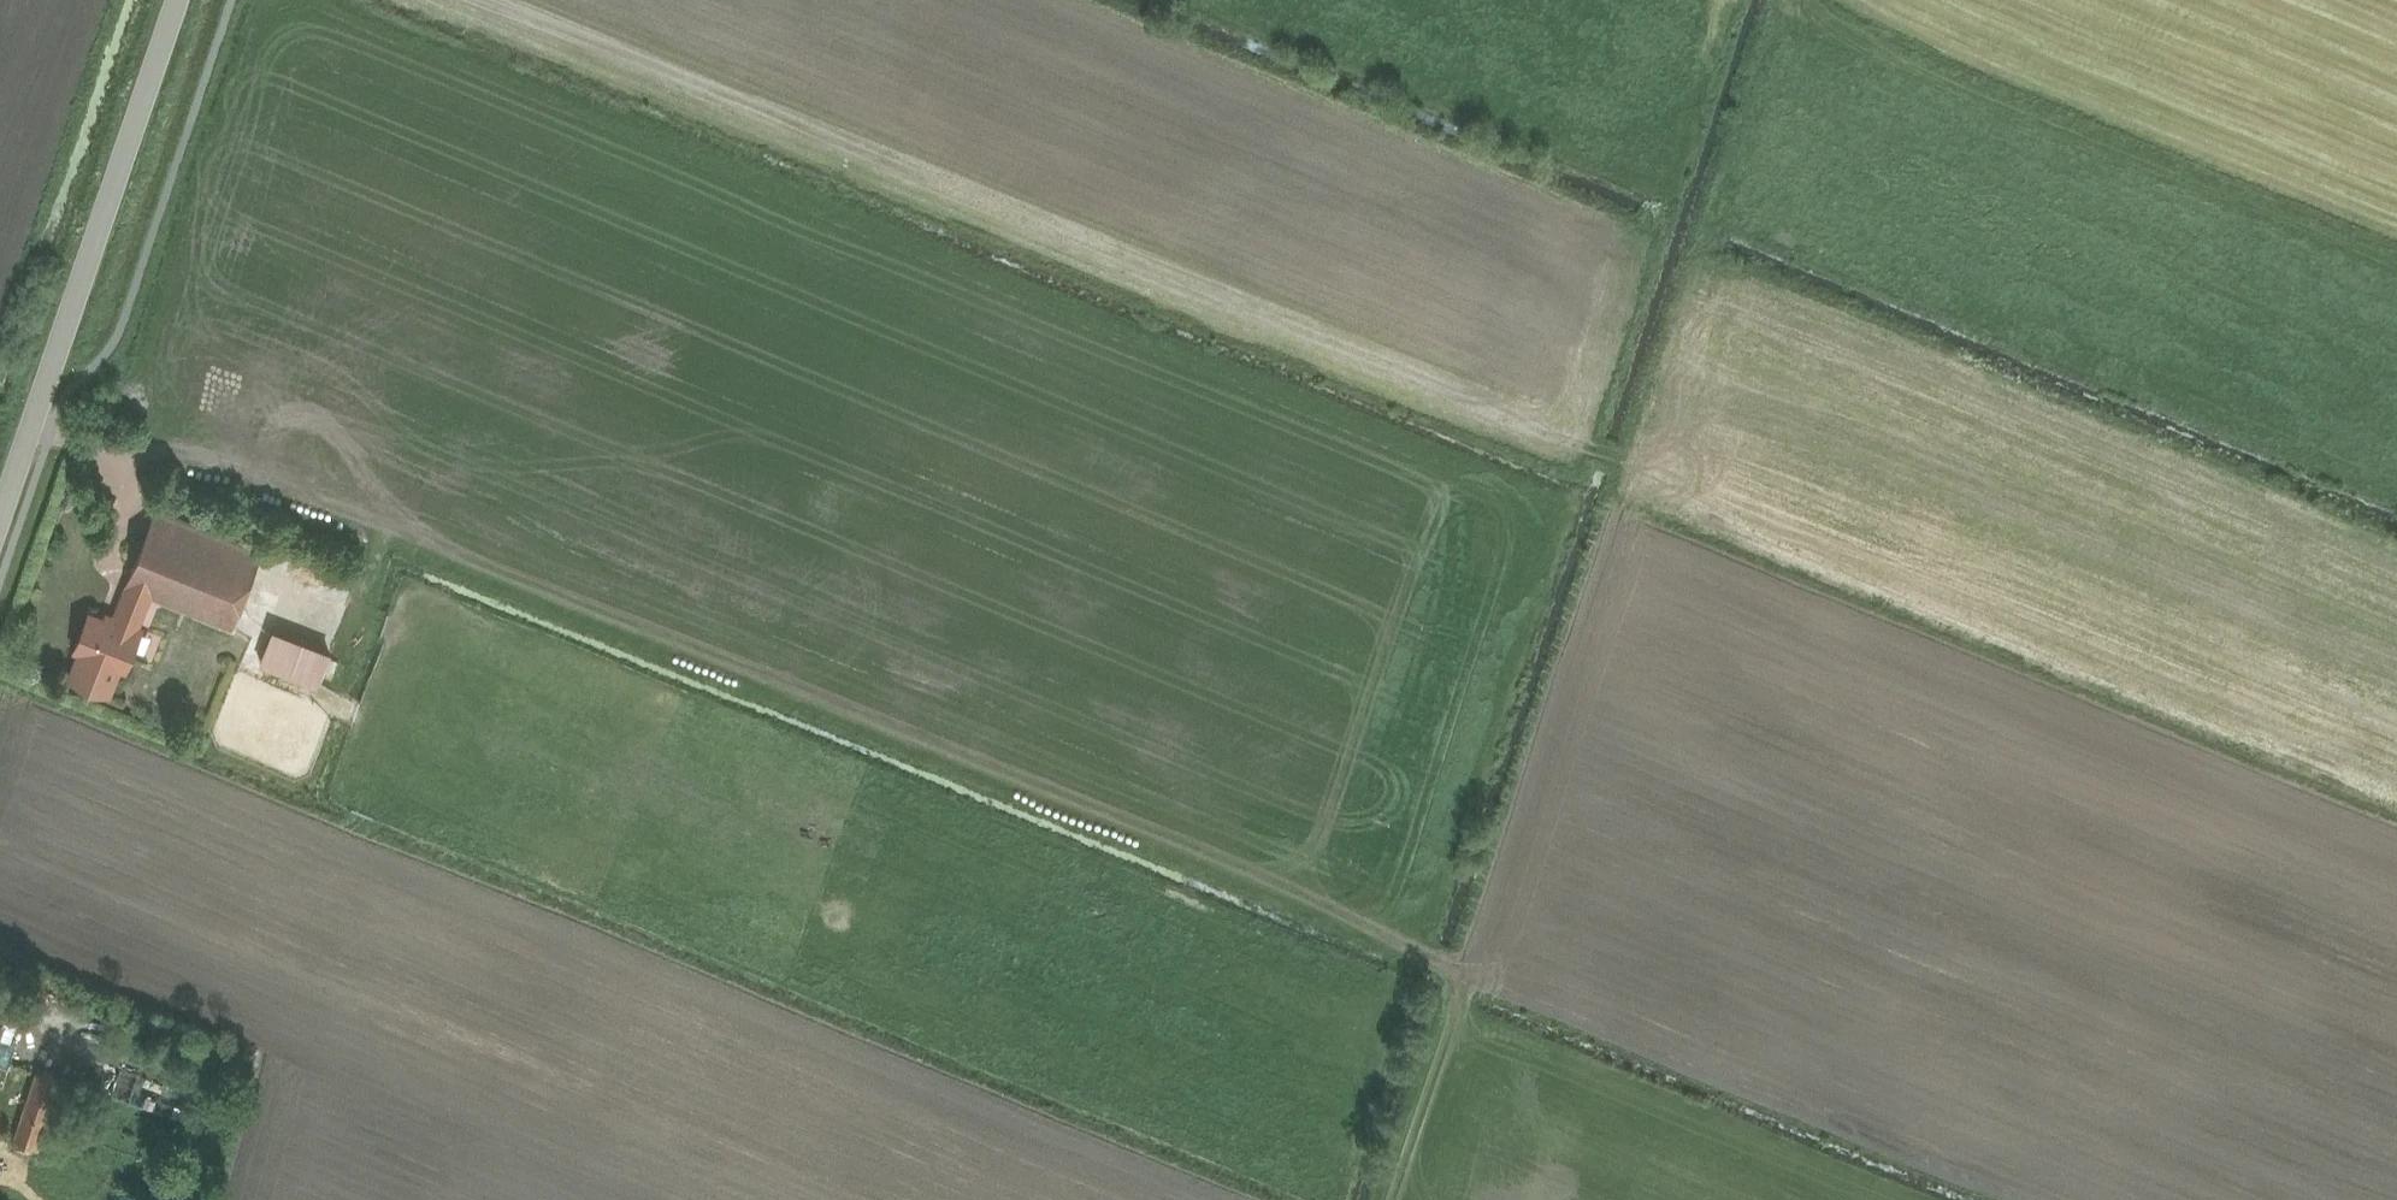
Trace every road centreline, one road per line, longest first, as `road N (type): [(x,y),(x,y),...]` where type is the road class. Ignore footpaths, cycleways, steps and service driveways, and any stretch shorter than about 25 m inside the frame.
road 1 (secondary): [(0,515),(176,0)]

